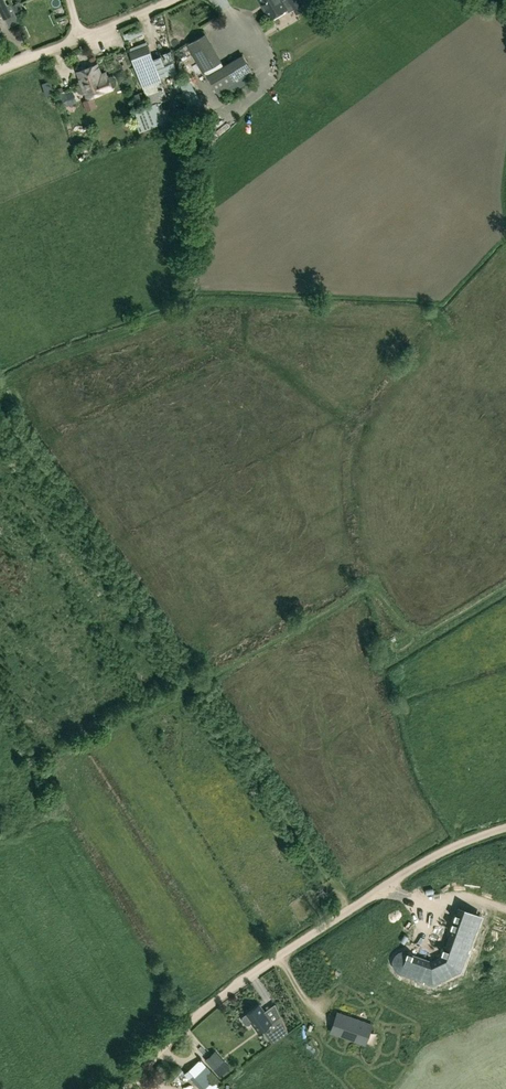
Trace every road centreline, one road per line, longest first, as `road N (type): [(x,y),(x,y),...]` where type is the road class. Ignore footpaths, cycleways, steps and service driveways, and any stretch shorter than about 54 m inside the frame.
road 1 (track): [(125,1088),(190,1019),(269,961),(429,858),(505,828)]
road 2 (track): [(0,69),(170,0)]

